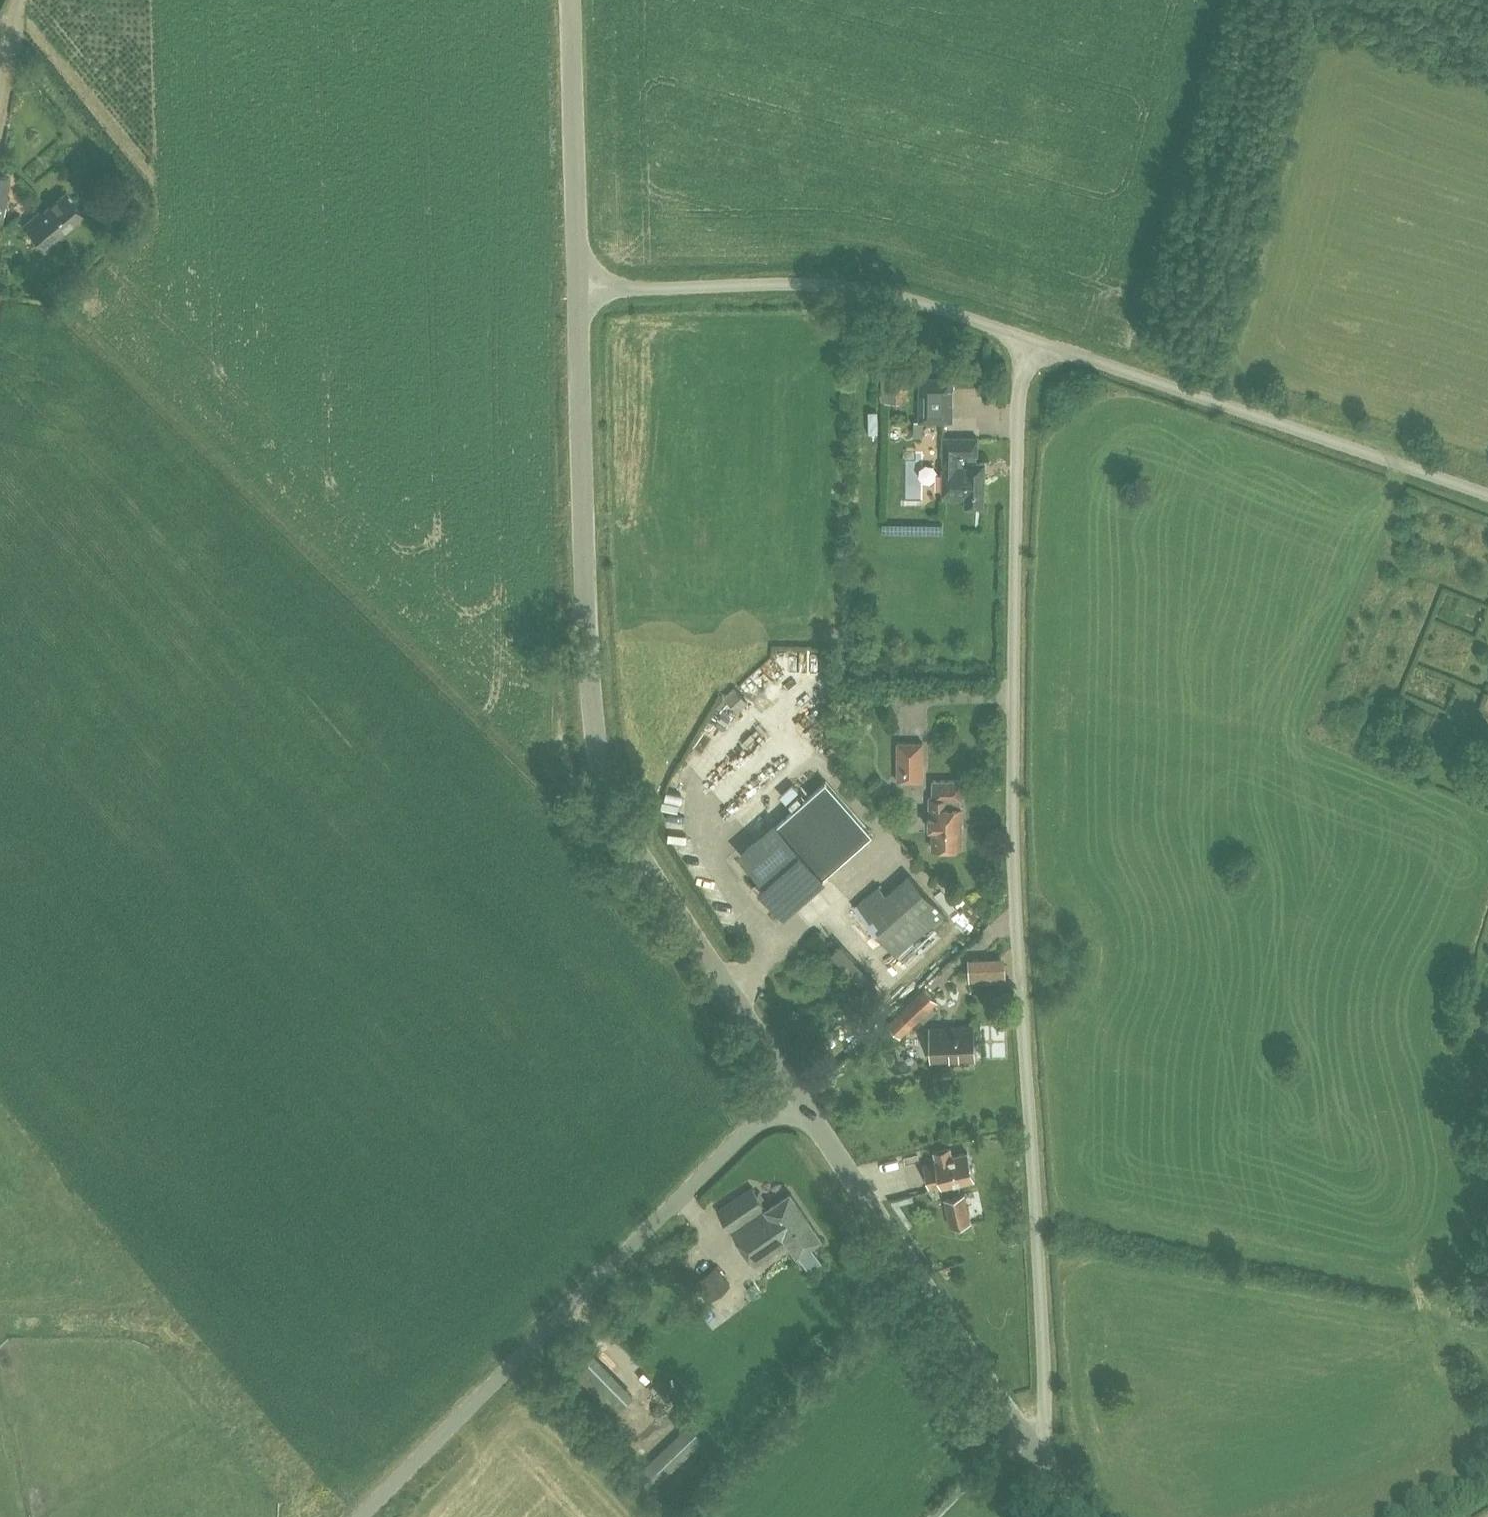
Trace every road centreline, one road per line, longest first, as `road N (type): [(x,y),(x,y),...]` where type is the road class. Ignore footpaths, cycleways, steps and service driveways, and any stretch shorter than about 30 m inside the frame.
road 1 (unclassified): [(1034,1452),(1046,1422),(1016,894),(1016,406),(1030,345)]
road 2 (tertiary): [(793,1088),(606,806),(589,691),(575,294)]
road 3 (unclassified): [(364,1516),(793,1088)]
road 4 (unclassified): [(1487,498),(1030,345)]
road 5 (unclassified): [(1030,345),(930,309),(827,285),(575,294)]
road 6 (tertiary): [(1034,1452),(793,1088)]
road 7 (tertiary): [(575,294),(569,0)]

